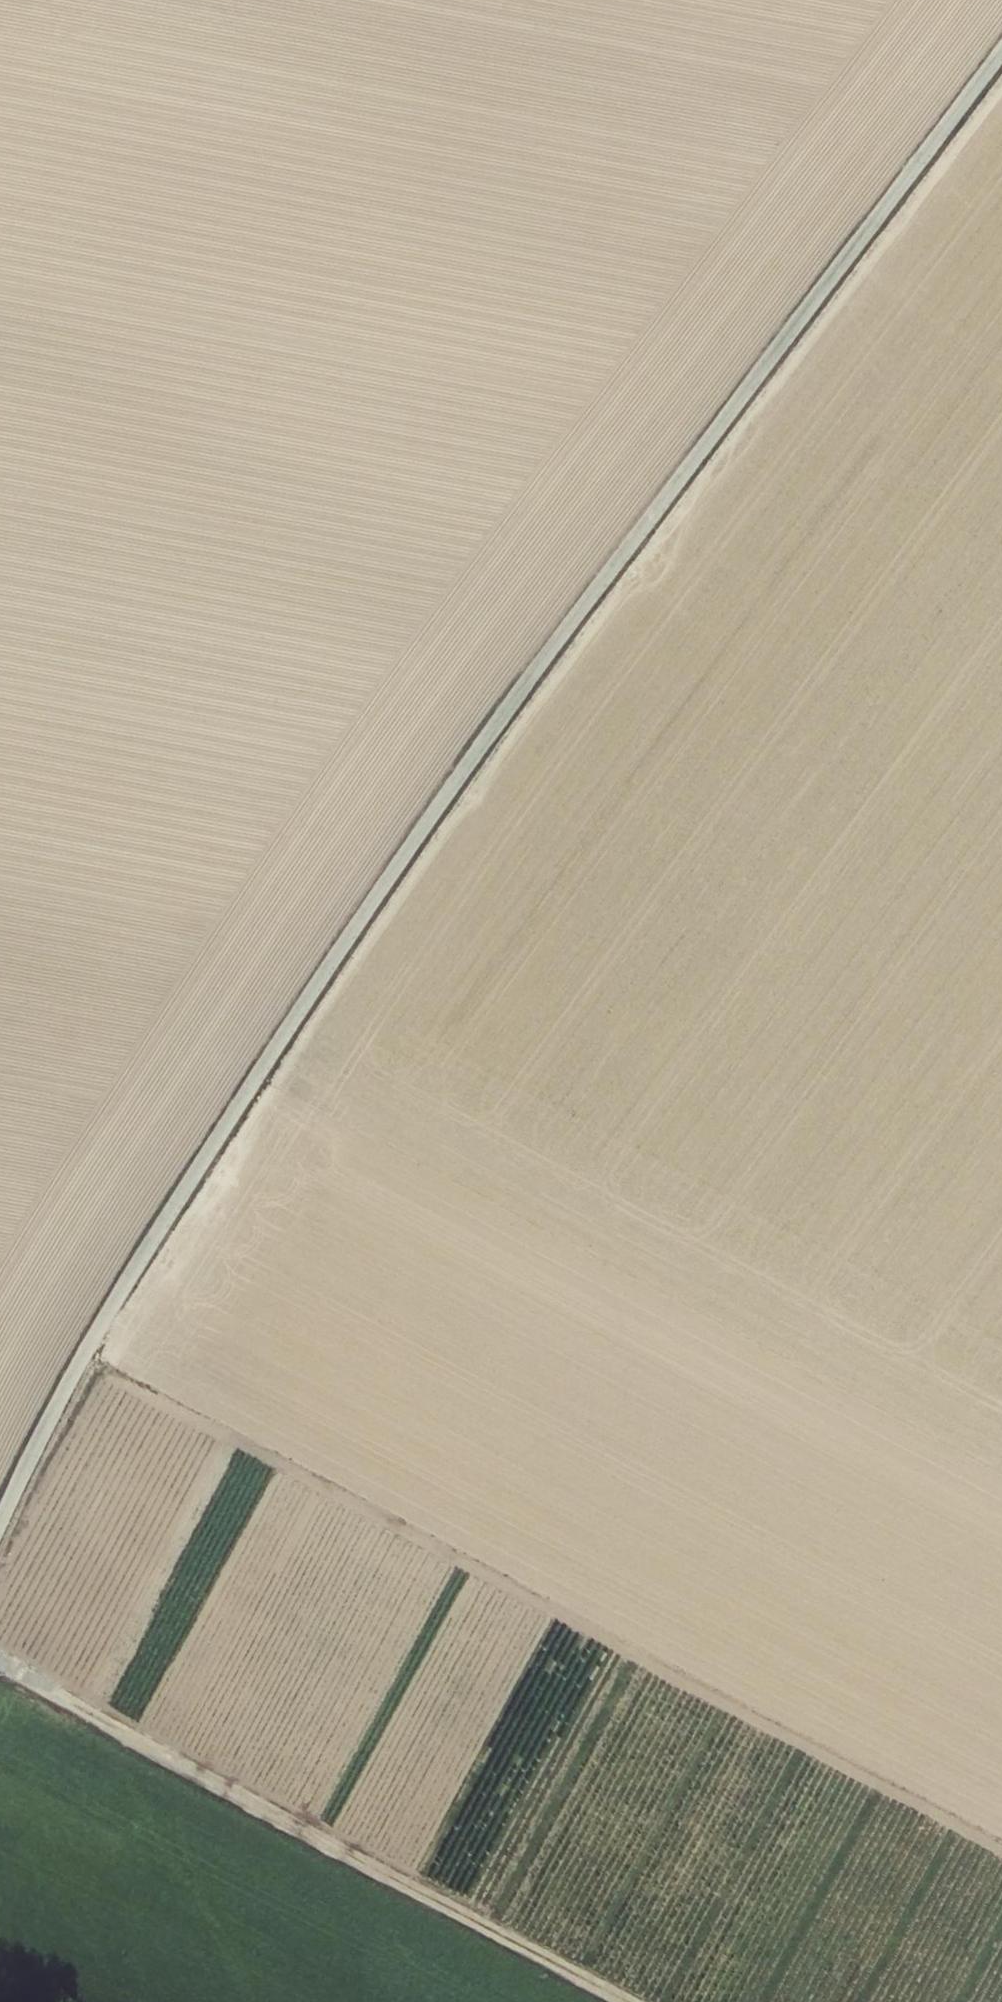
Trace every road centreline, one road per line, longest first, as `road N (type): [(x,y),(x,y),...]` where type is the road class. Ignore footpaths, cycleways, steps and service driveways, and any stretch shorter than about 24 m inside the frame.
road 1 (unclassified): [(1001,53),(514,701),(378,896),(94,1335),(0,1528)]
road 2 (track): [(0,1666),(632,2001)]

